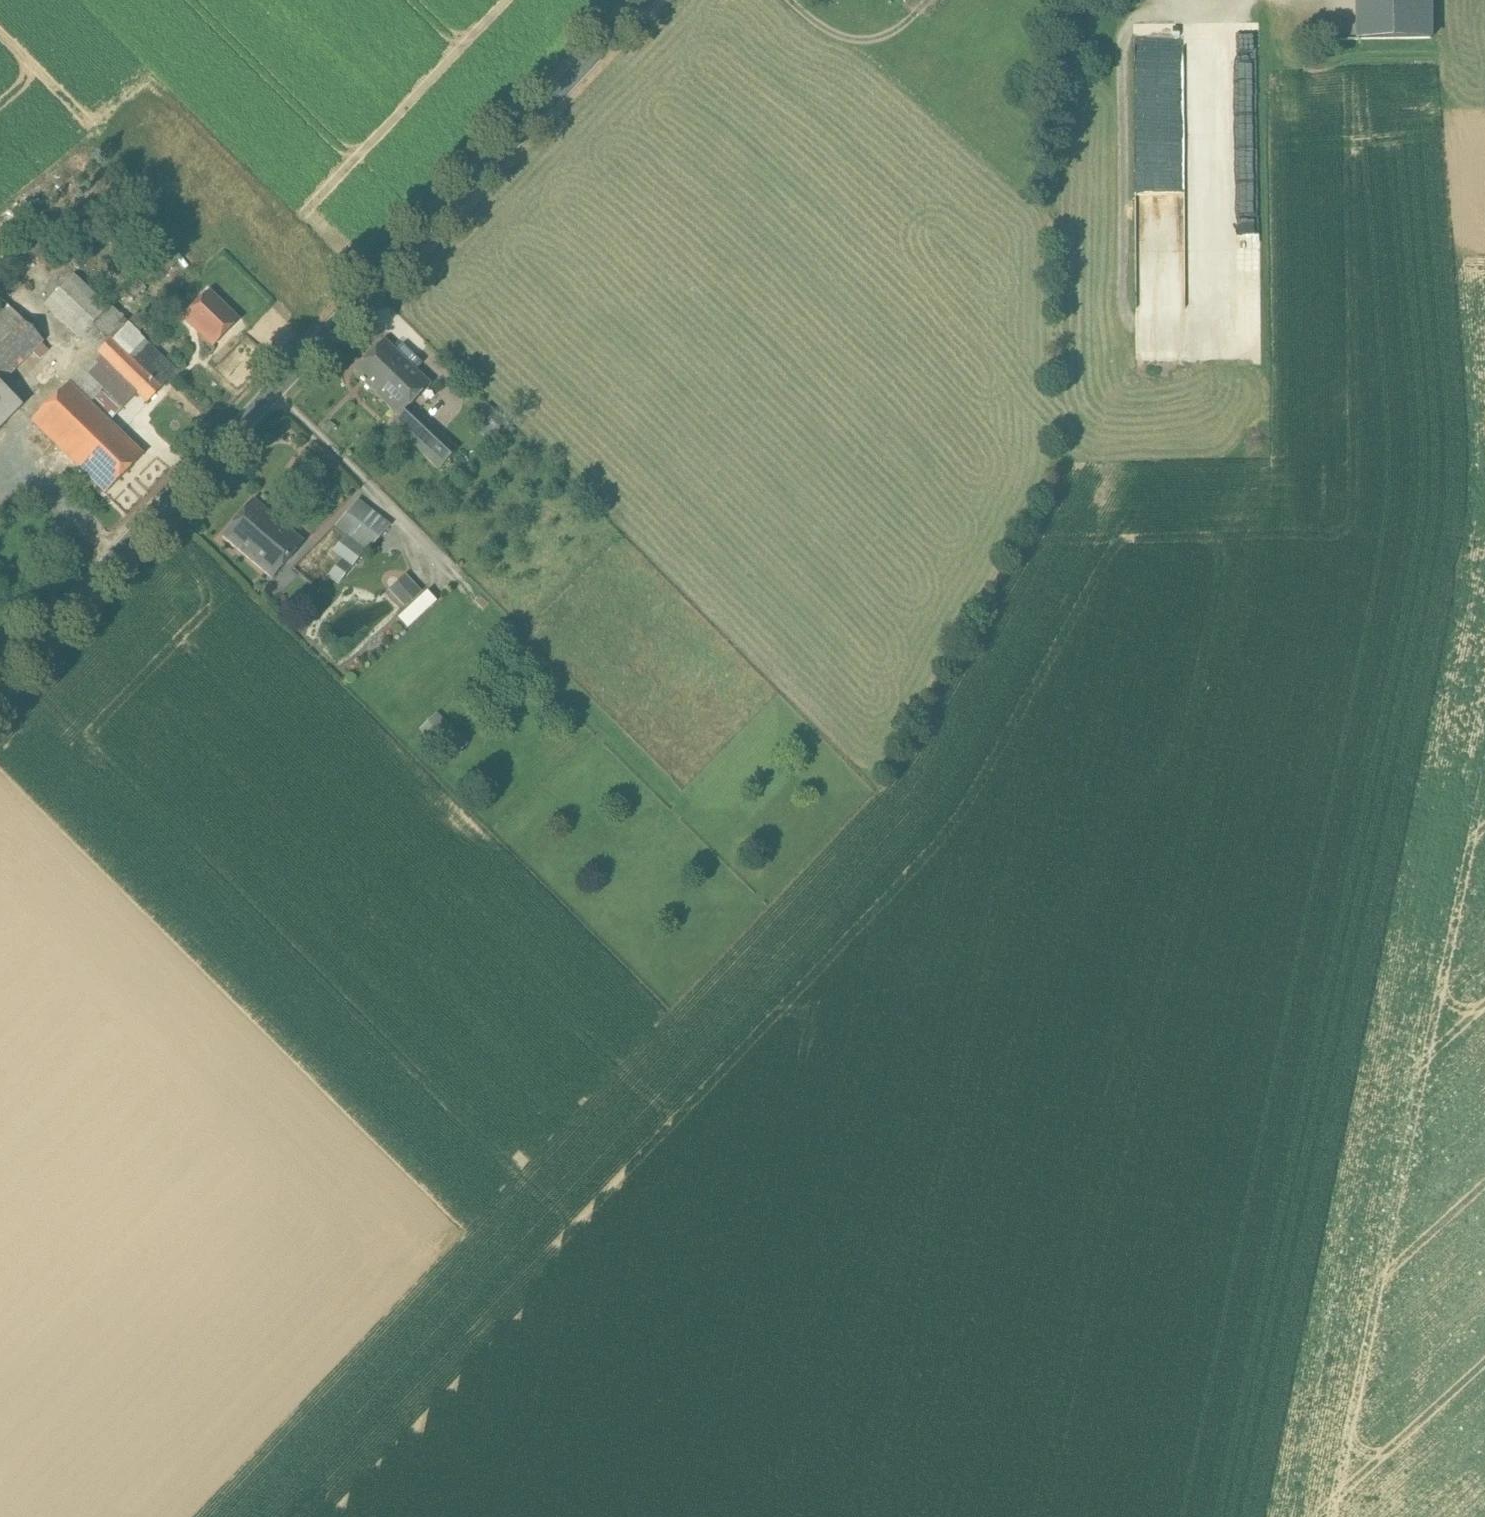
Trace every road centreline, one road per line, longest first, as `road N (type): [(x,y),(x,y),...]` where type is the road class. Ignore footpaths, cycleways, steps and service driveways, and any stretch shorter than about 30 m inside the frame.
road 1 (tertiary): [(0,679),(647,0)]

